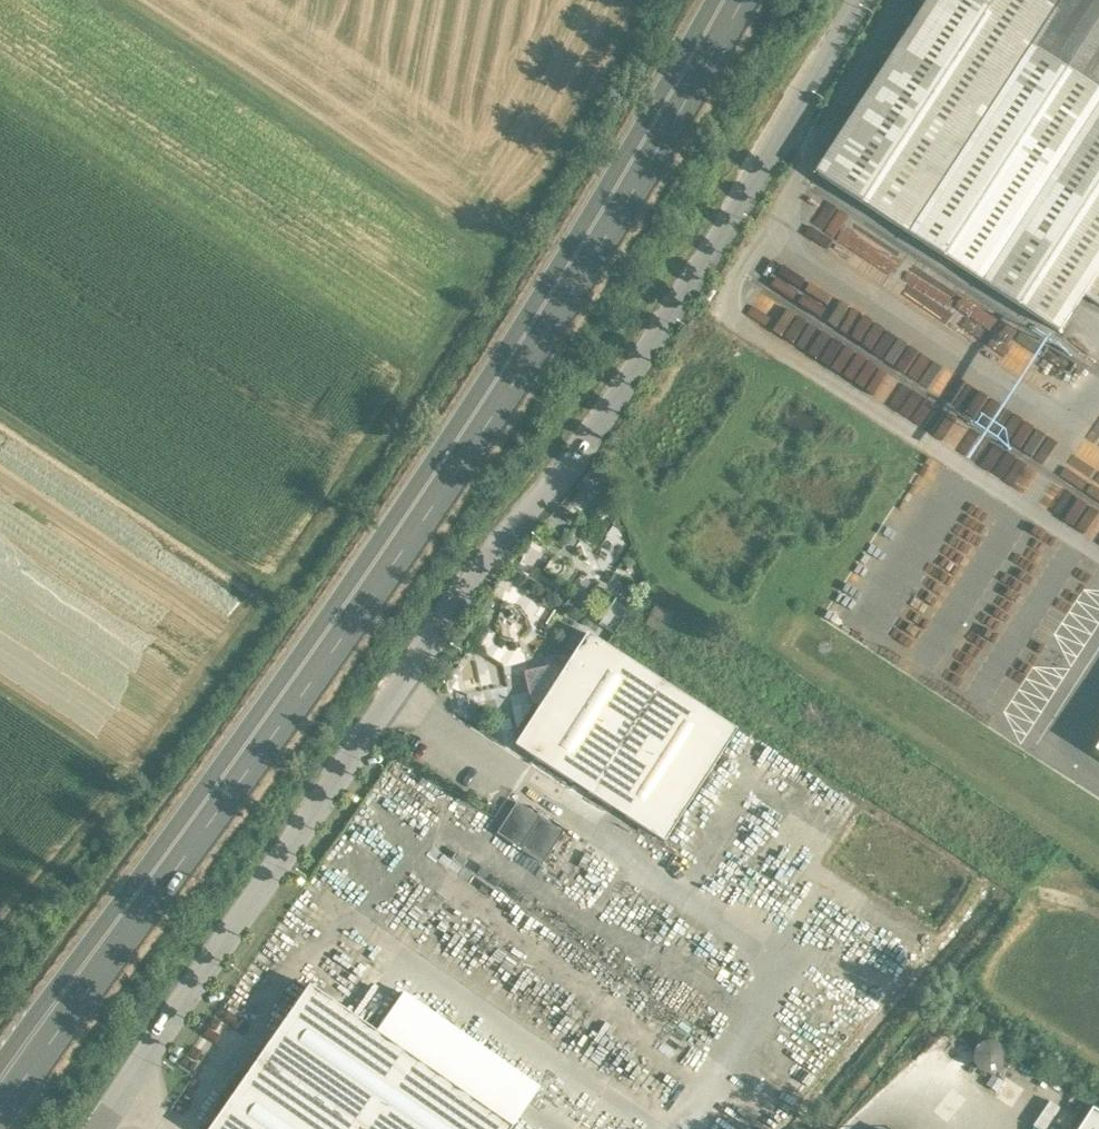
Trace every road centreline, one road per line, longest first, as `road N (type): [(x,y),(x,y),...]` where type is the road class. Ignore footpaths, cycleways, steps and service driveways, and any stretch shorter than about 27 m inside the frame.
road 1 (track): [(0,997),(504,265),(100,0)]
road 2 (residential): [(868,0),(786,149),(573,476),(495,559),(104,1128)]
road 3 (trunk): [(732,0),(552,307),(400,538),(0,1095)]

